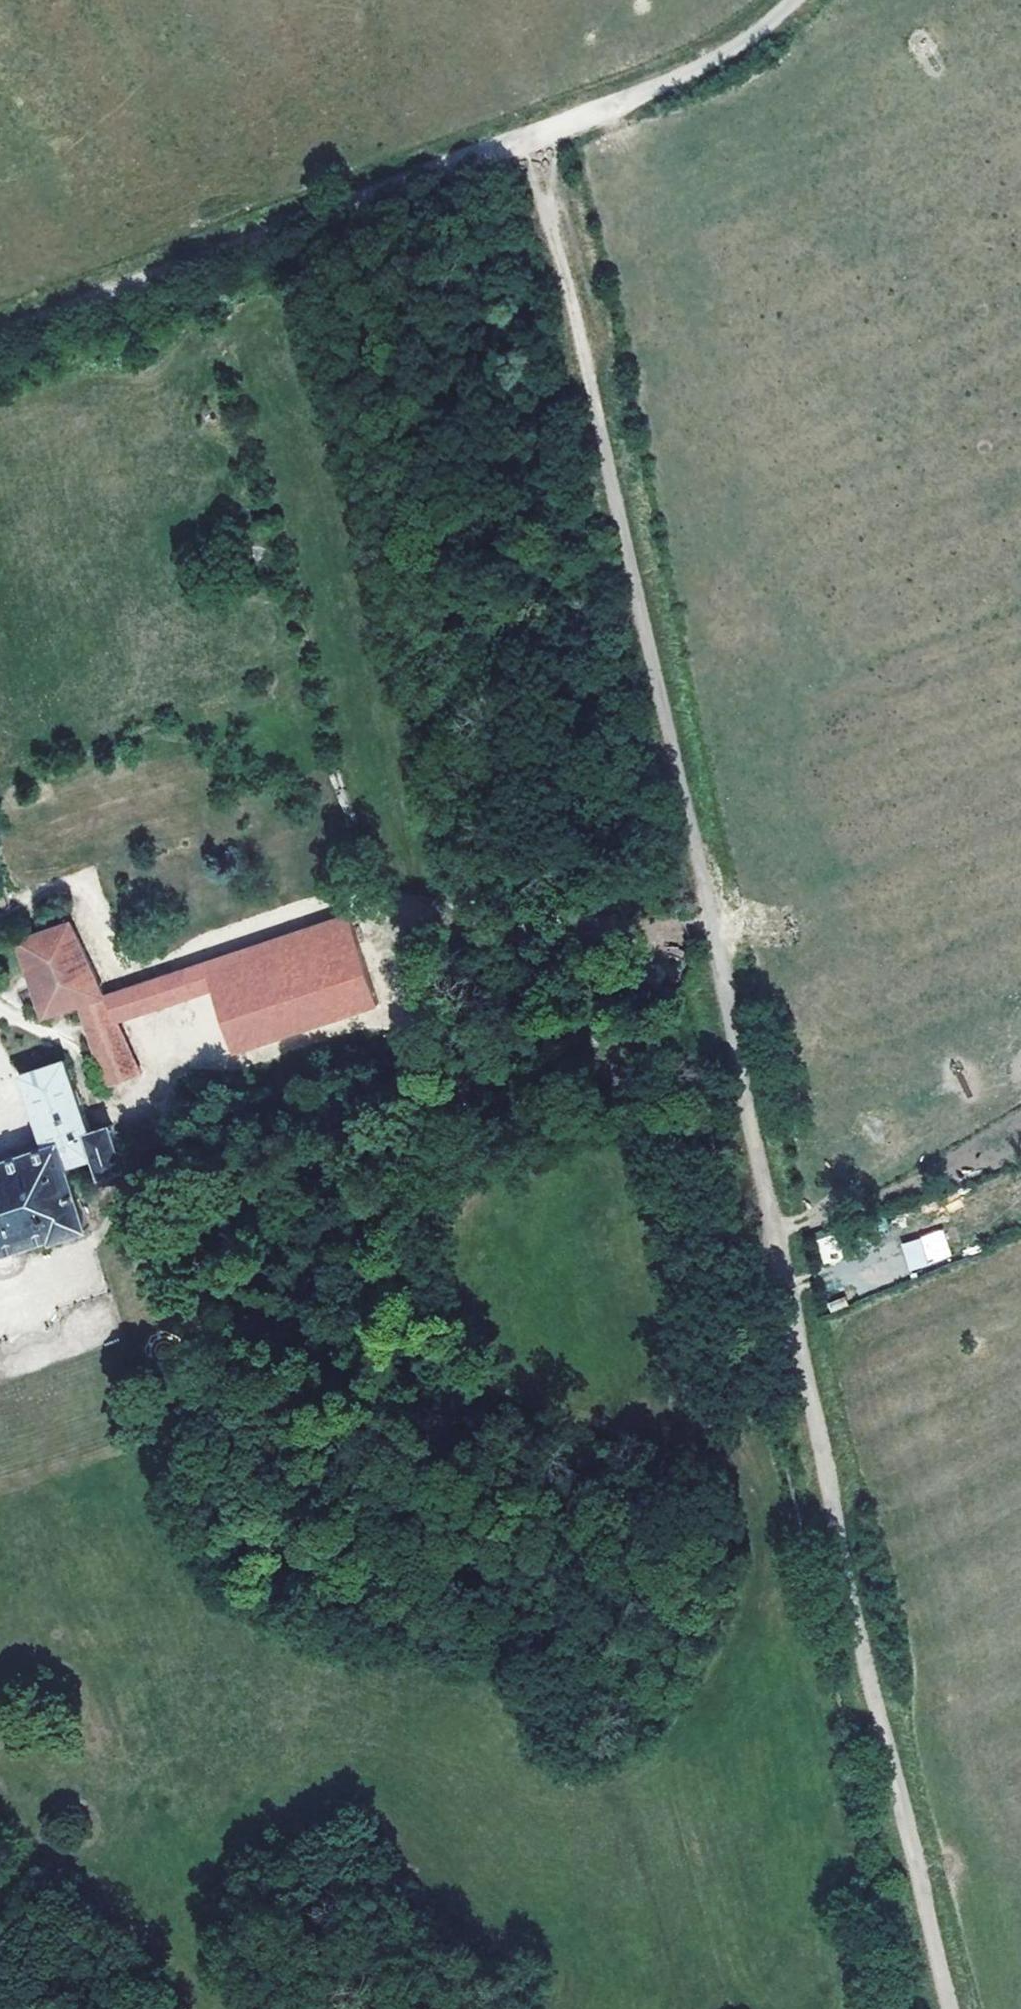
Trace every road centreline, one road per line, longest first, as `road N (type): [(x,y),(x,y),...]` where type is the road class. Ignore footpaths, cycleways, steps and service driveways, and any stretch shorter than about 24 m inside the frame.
road 1 (track): [(537,133),(946,2008)]
road 2 (unclassified): [(0,330),(649,91),(717,58),(792,0)]

